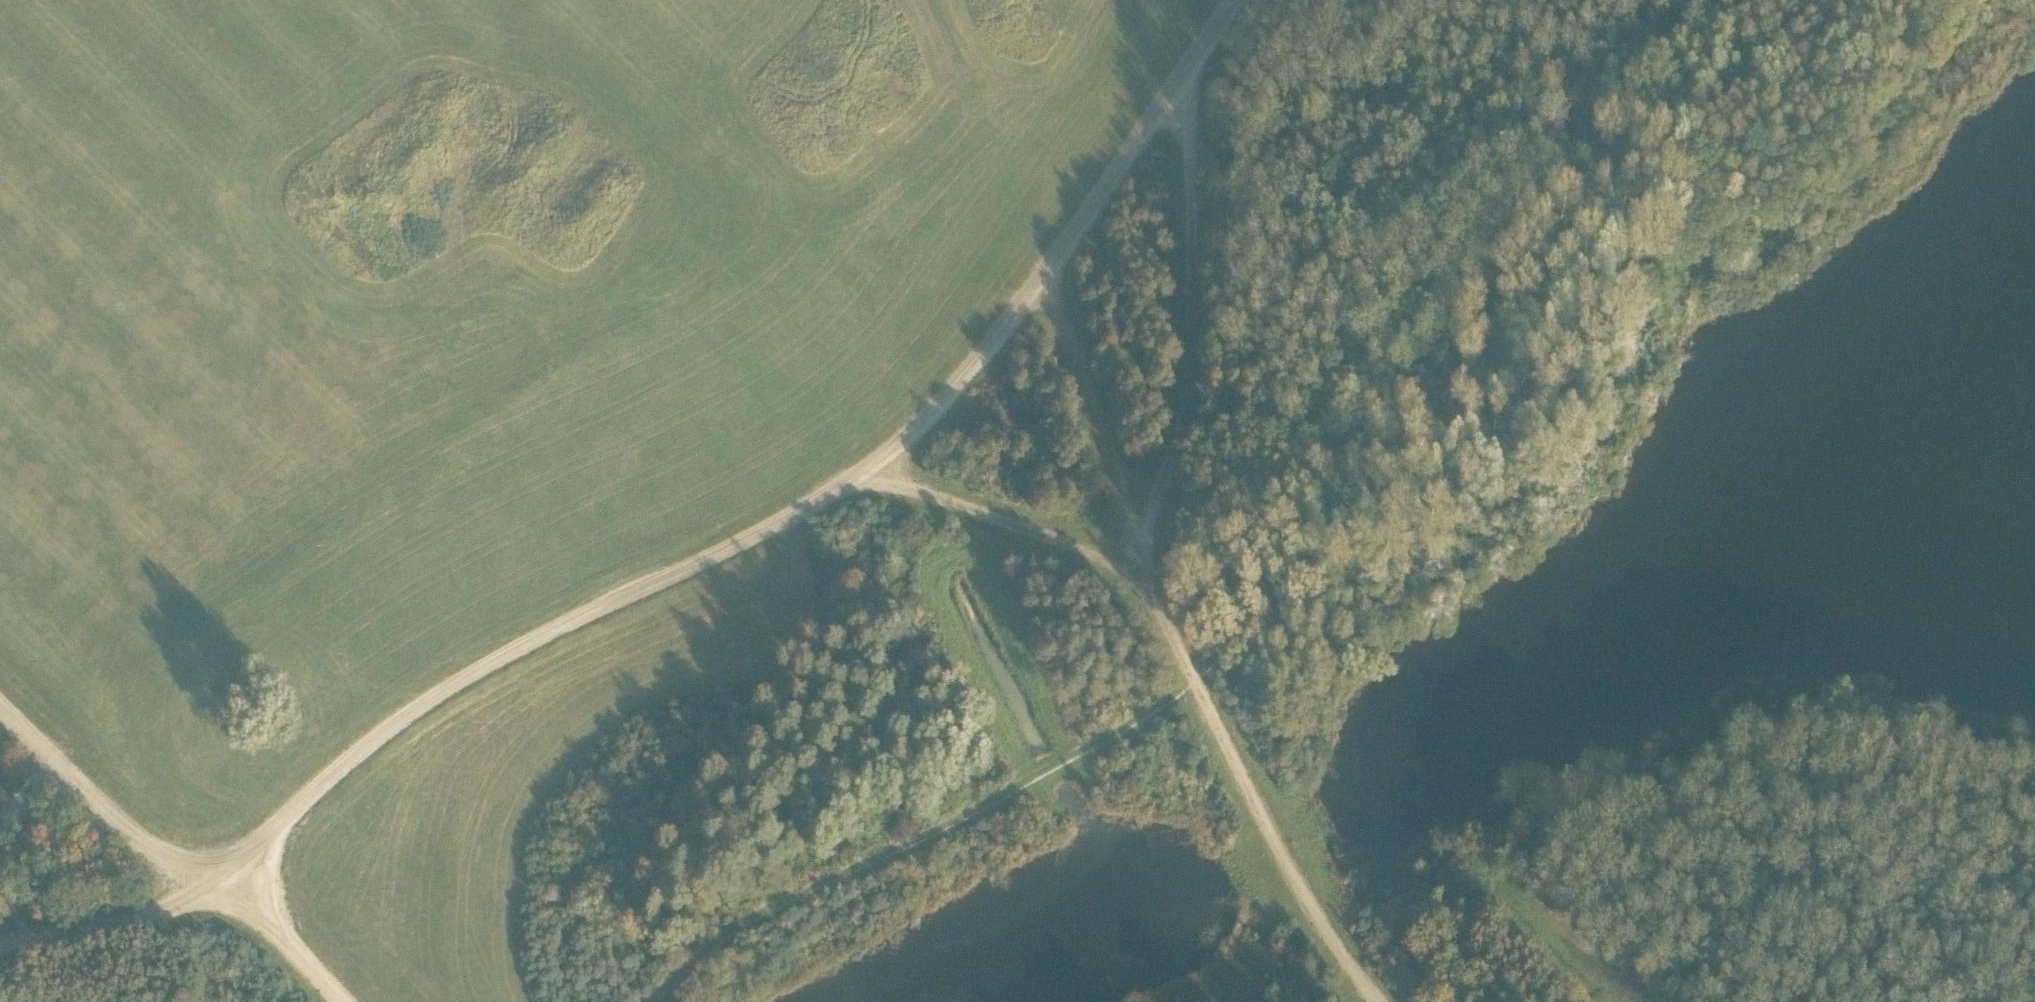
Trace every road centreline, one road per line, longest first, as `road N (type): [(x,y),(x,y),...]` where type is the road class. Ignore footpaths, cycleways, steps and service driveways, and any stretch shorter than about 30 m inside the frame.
road 1 (track): [(0,705),(179,880),(219,892),(309,803),(504,646),(891,462),(1241,0)]
road 2 (track): [(886,464),(949,503),(1117,566),(1154,596),(1285,857),(1378,1001)]
road 3 (track): [(1154,596),(1157,491),(1189,392),(1193,148),(1172,91)]
road 4 (track): [(0,946),(219,892),(336,1001)]

